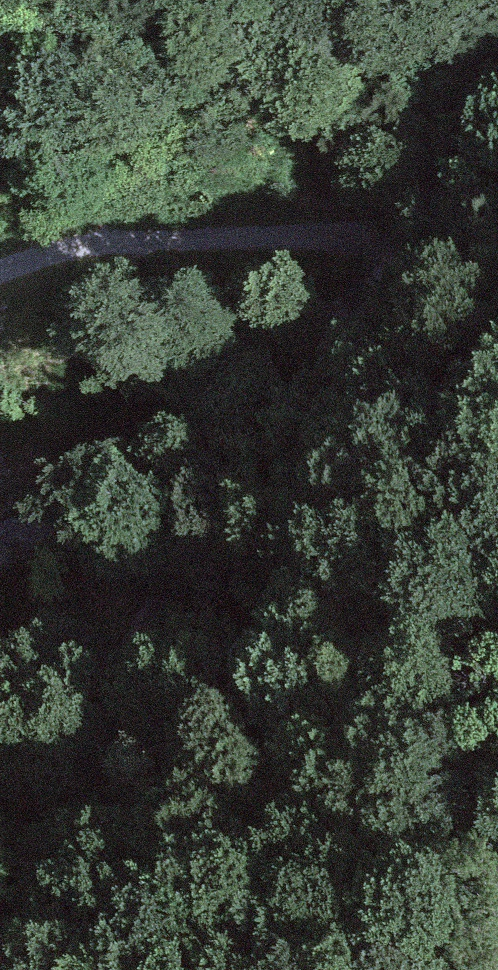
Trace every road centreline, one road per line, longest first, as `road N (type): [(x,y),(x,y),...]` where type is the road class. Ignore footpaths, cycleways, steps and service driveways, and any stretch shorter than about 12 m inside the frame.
road 1 (track): [(0,280),(192,245),(286,240),(365,241),(408,270),(379,352),(244,486),(149,608),(22,926),(19,969)]
road 2 (track): [(497,337),(260,548),(114,696)]

